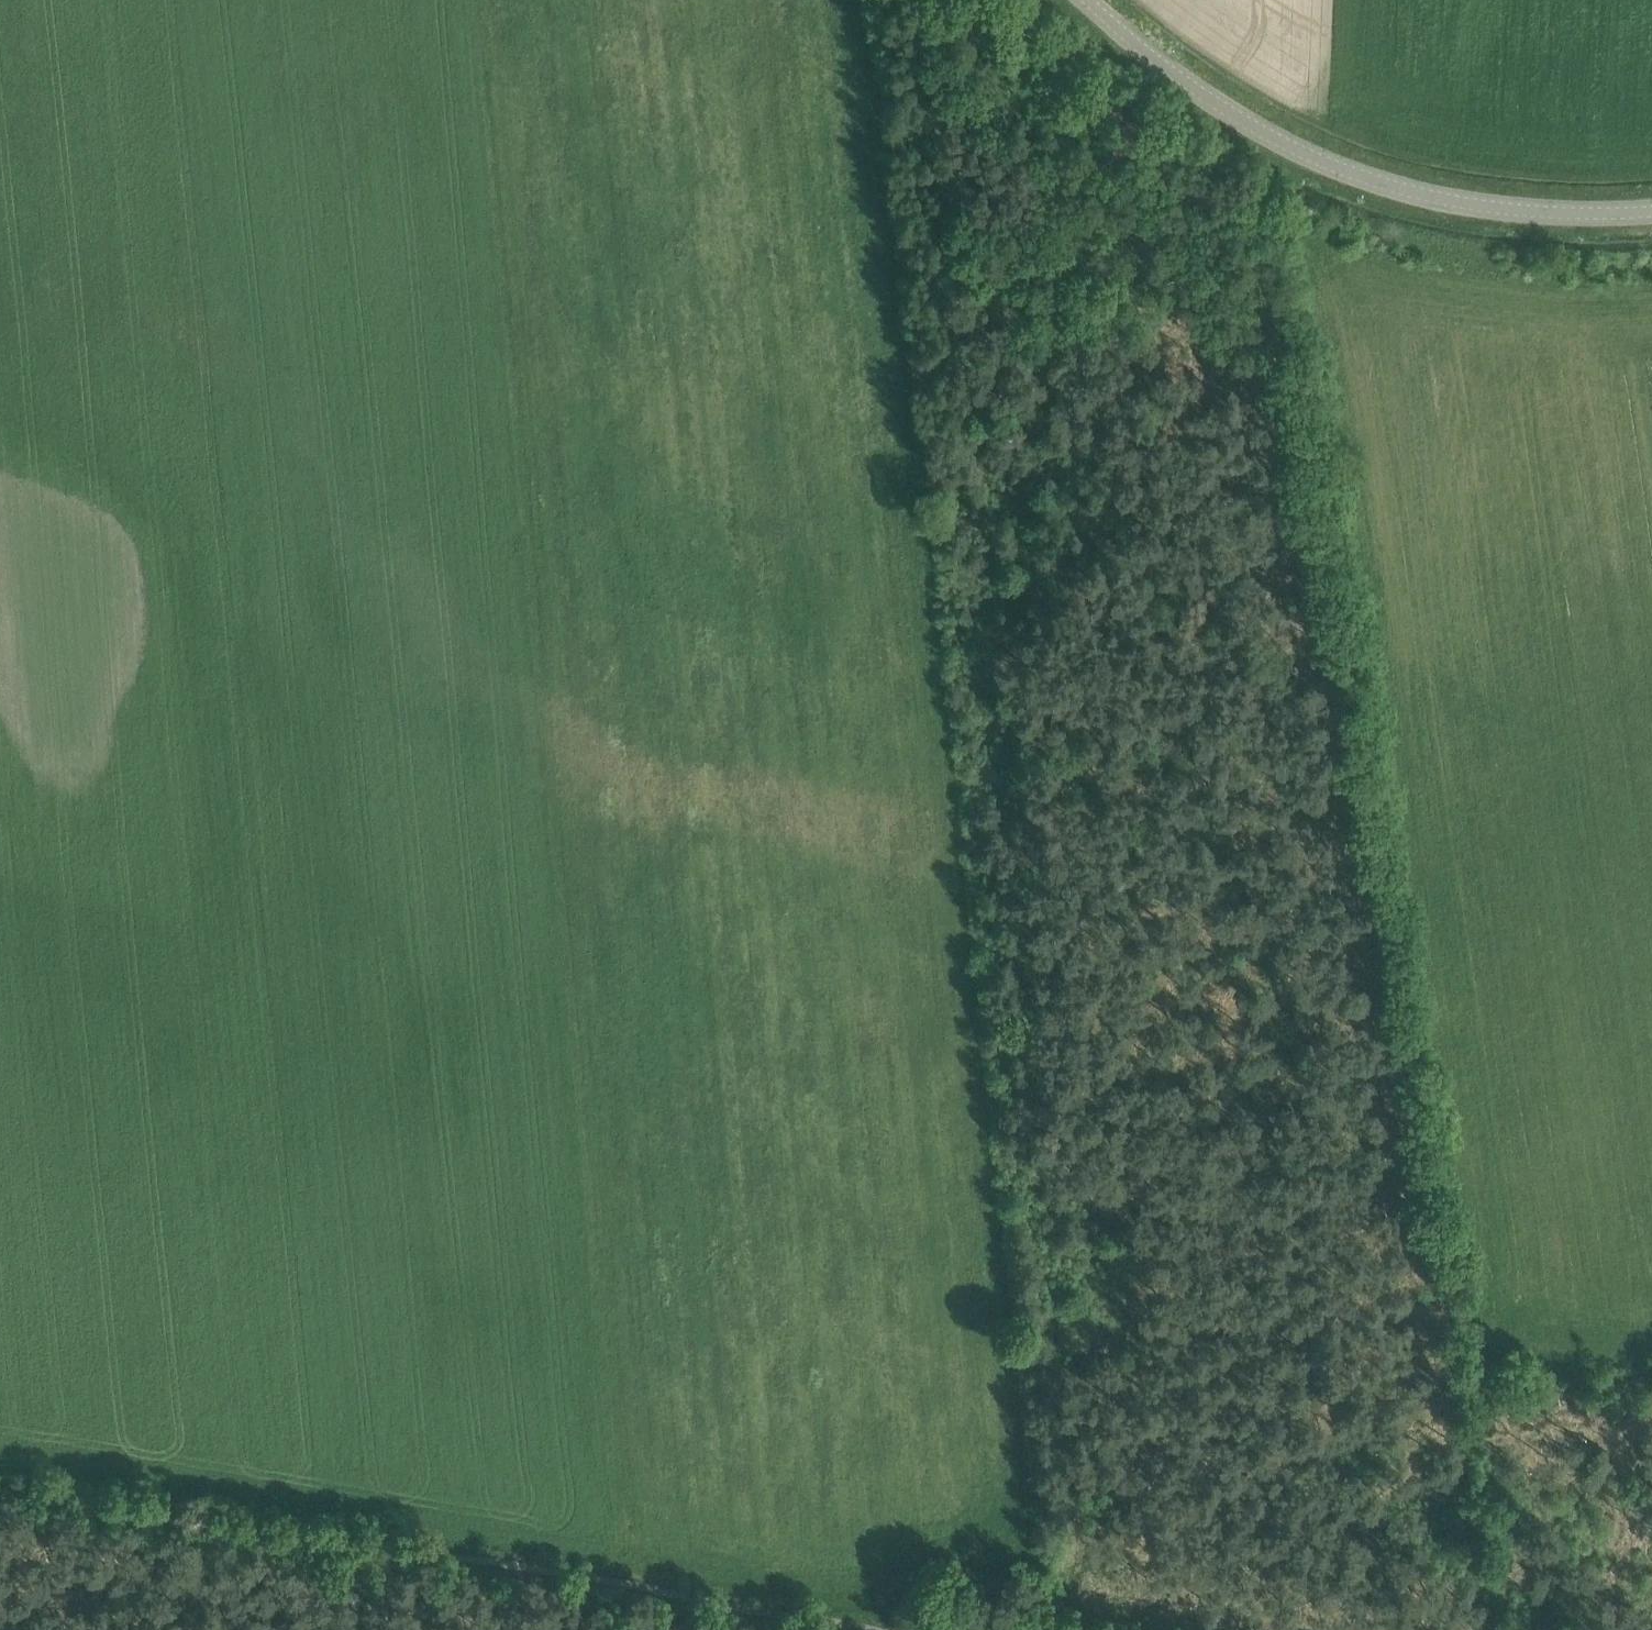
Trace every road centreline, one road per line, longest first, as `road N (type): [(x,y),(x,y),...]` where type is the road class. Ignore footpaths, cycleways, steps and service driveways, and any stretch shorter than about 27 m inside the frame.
road 1 (track): [(847,1629),(0,1488)]
road 2 (tertiary): [(1088,0),(1183,81),(1309,157),(1473,205),(1651,211)]

